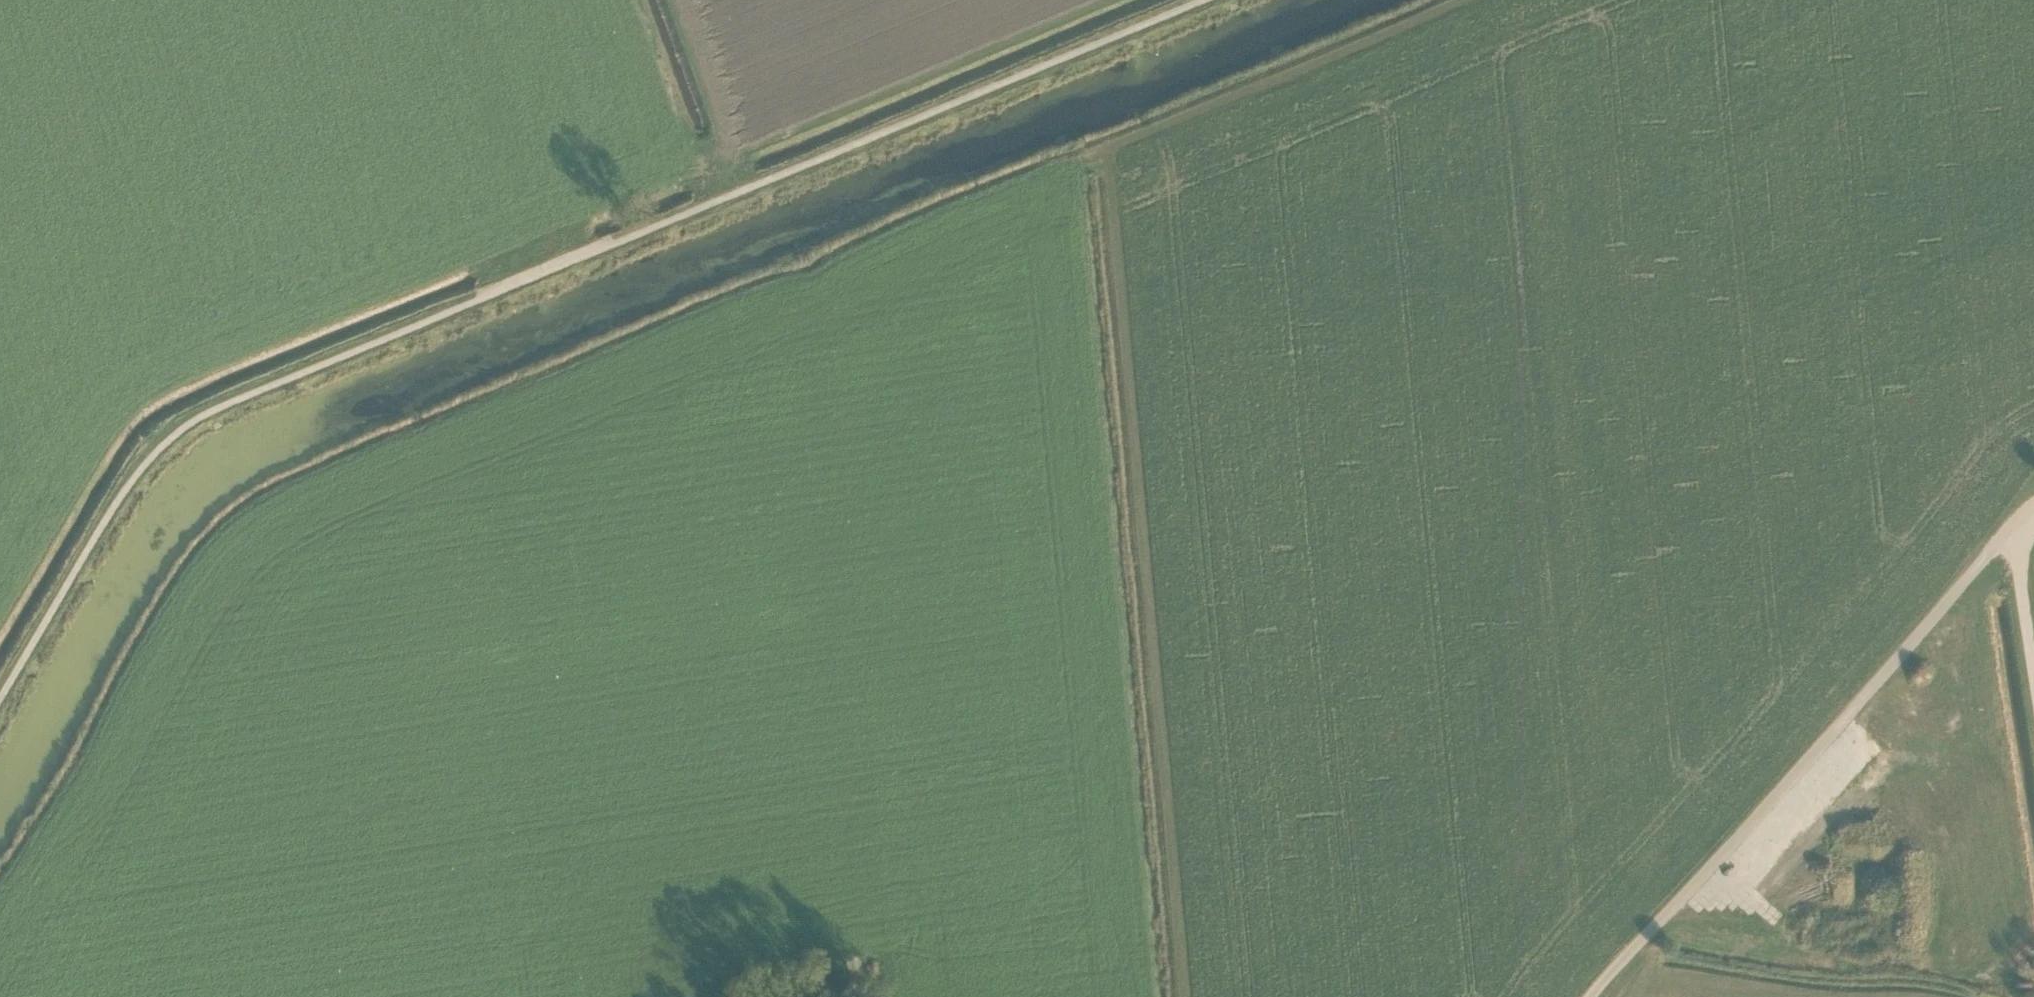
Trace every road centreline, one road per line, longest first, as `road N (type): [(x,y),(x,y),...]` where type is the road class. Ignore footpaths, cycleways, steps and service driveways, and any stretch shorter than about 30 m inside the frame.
road 1 (unclassified): [(2033,507),(1793,762),(1588,996)]

